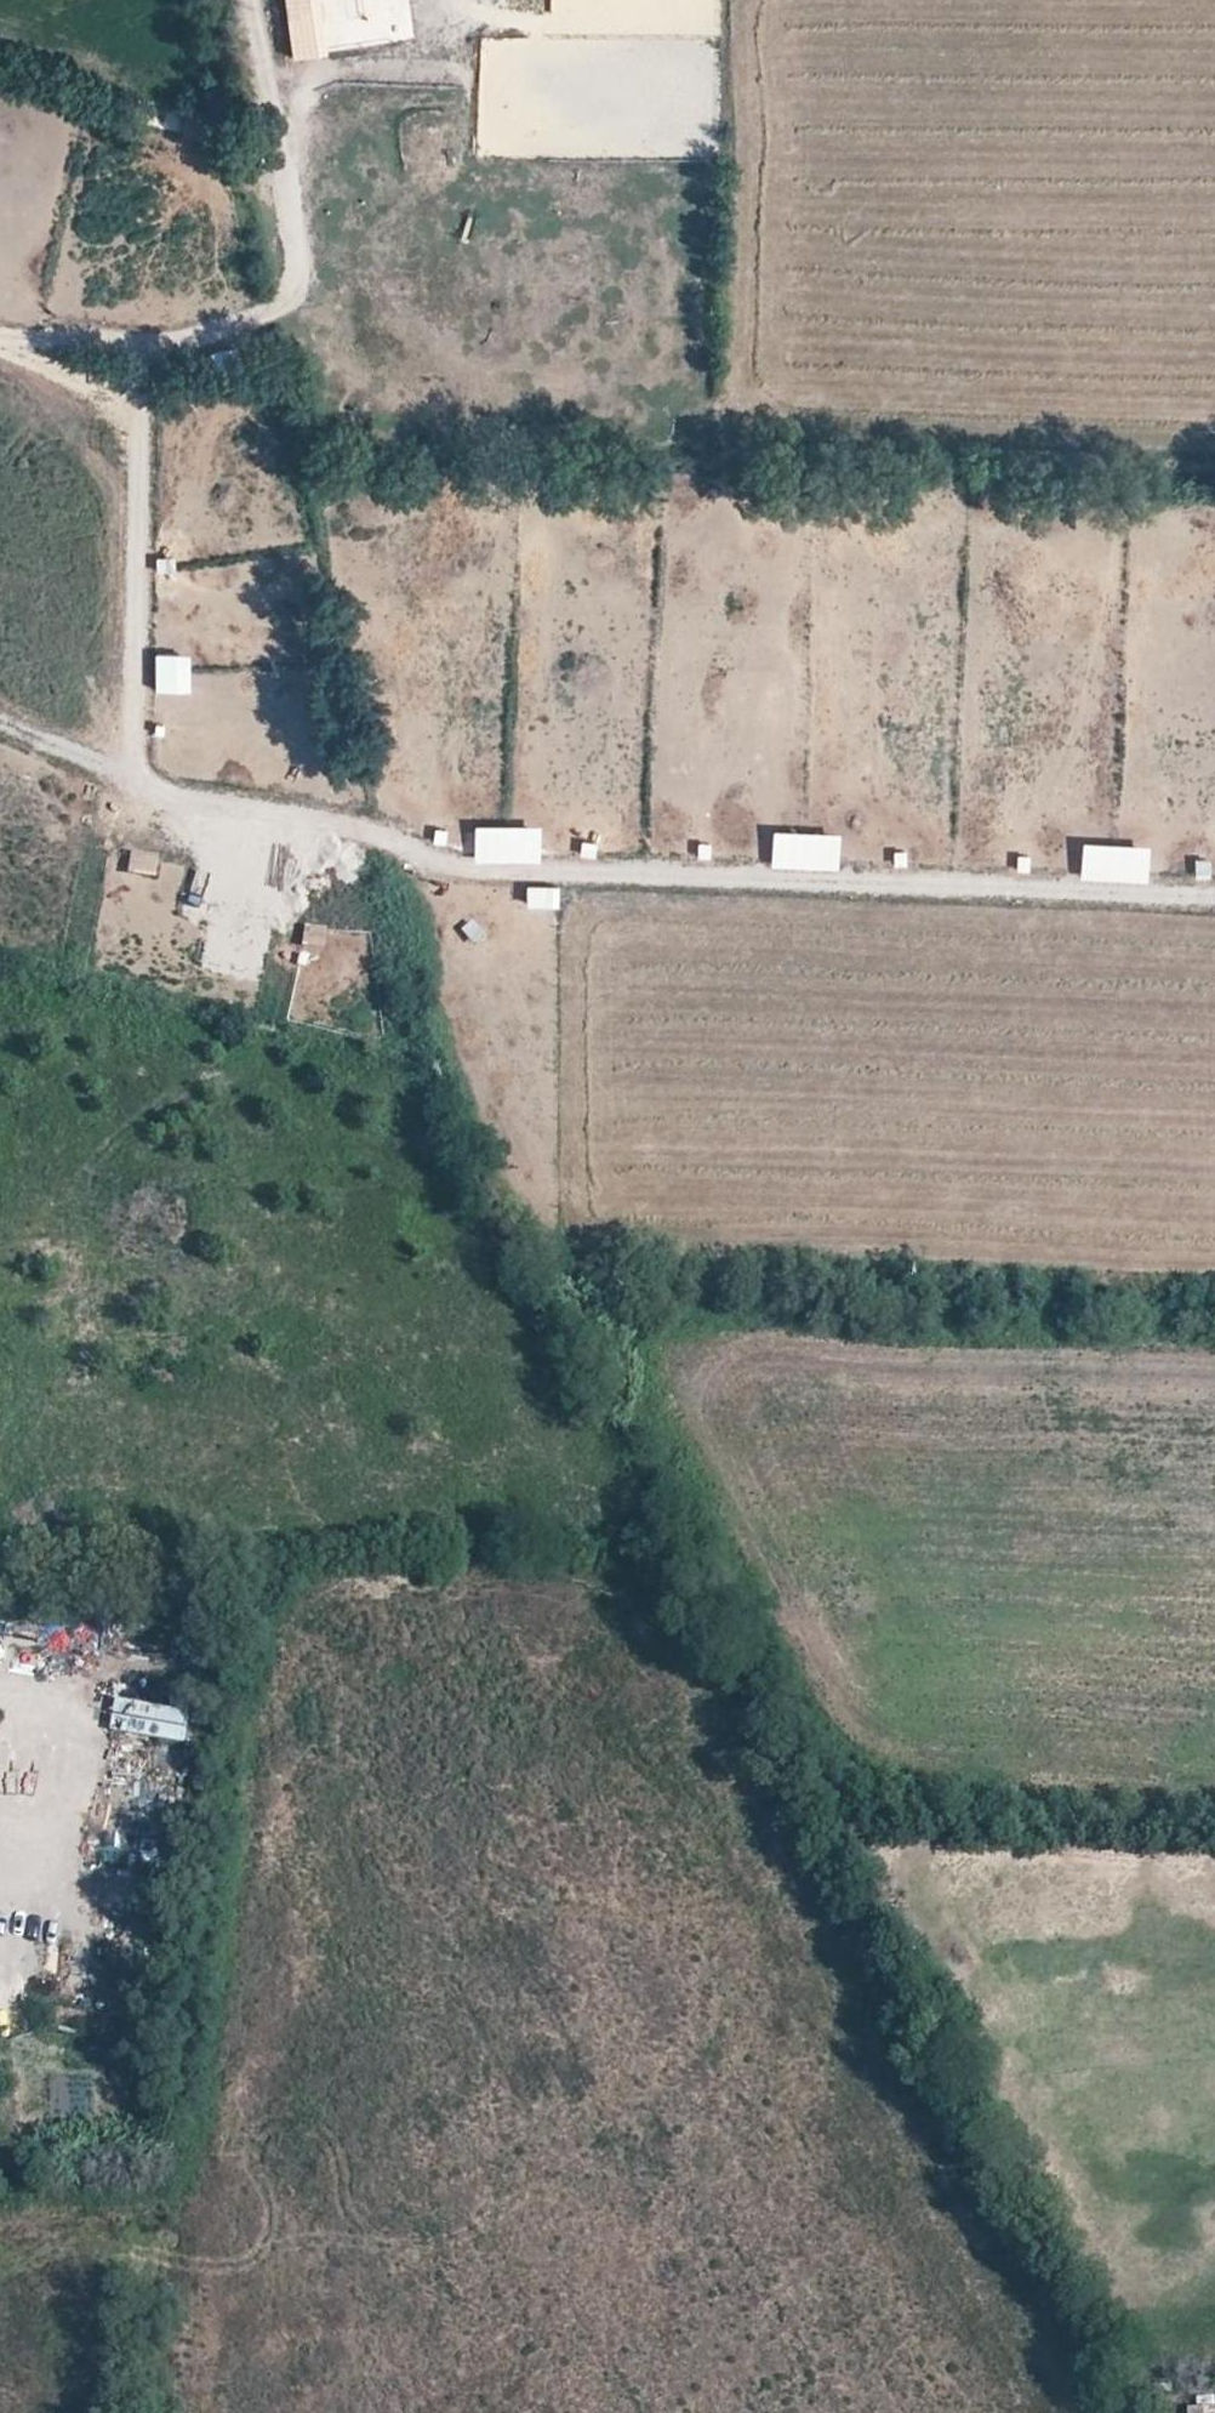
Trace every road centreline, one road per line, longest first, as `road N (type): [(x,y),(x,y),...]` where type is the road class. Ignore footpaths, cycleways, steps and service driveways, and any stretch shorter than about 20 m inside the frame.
road 1 (track): [(0,338),(117,401),(136,430),(132,746),(161,792),(317,821),(439,862),(555,875),(1214,895)]
road 2 (track): [(0,333),(101,345),(209,336),(288,302),(297,279),(255,0)]
road 3 (track): [(0,2199),(143,2192)]

